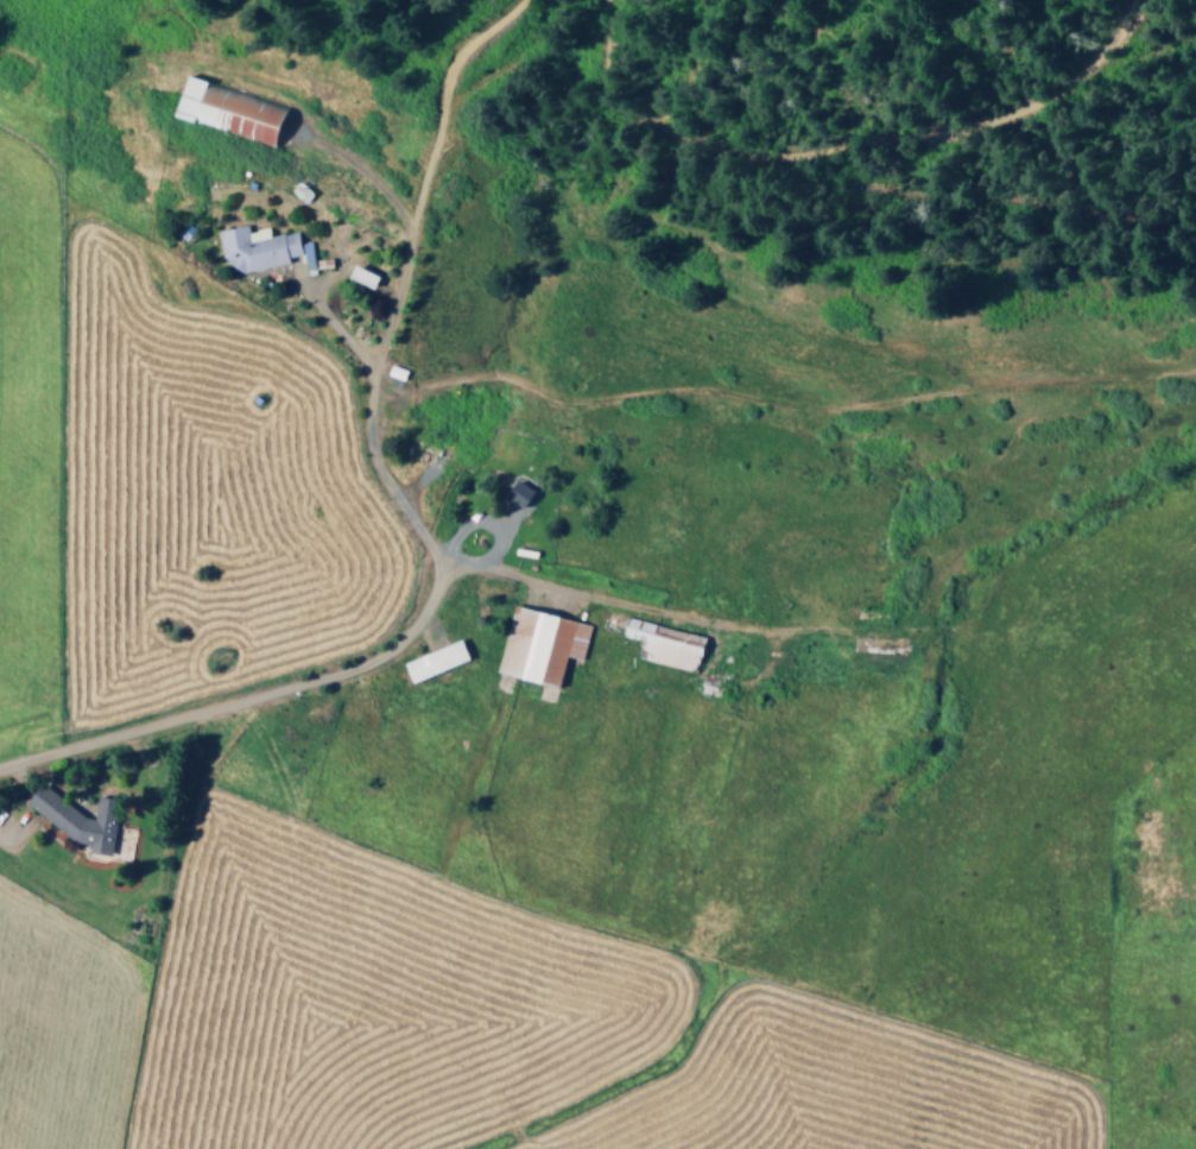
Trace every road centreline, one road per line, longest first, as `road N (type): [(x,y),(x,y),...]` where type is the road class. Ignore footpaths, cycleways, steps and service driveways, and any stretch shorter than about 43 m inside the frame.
road 1 (residential): [(0,766),(347,671),(386,652),(417,623),(439,583),(441,558),(757,627)]
road 2 (residential): [(441,558),(374,463),(372,375),(449,67),(524,0)]

